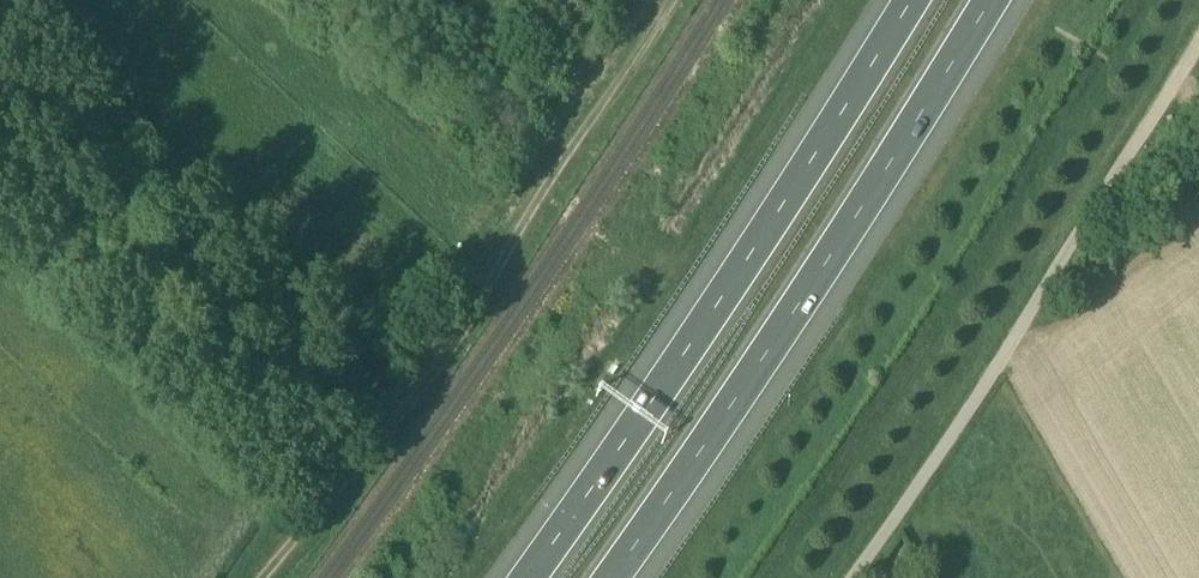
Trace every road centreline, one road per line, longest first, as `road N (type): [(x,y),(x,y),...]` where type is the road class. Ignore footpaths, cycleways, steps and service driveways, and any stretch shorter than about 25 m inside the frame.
road 1 (track): [(263,577),(479,306),(666,0)]
road 2 (motorway): [(910,0),(527,577)]
road 3 (motorway): [(613,577),(805,298),(990,0)]
road 4 (track): [(855,577),(1055,281),(1198,38)]

